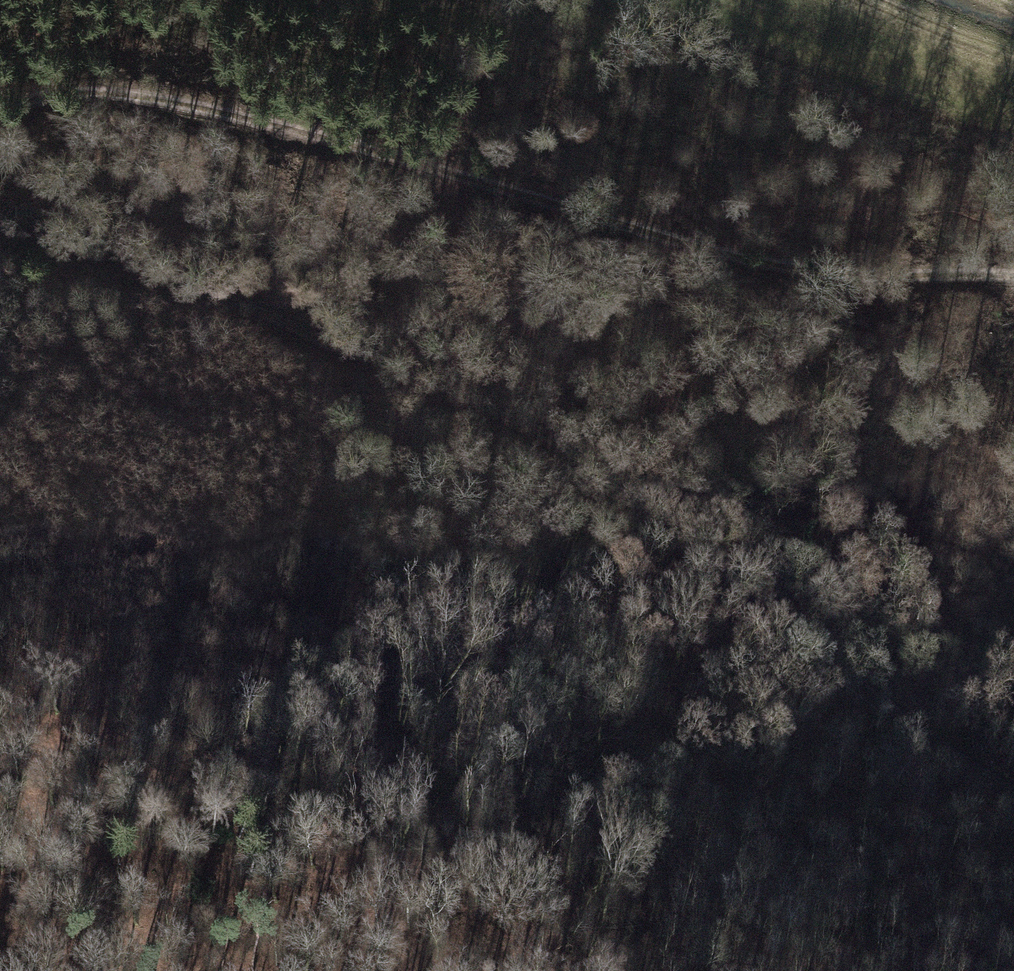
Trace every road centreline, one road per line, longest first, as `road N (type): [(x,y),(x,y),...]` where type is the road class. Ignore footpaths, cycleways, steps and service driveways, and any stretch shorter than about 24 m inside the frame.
road 1 (track): [(0,222),(496,404),(679,516),(912,721),(1013,789)]
road 2 (track): [(0,107),(91,94),(254,115),(782,266),(913,276),(1013,271)]
road 3 (track): [(0,731),(131,764),(199,792),(416,970)]

